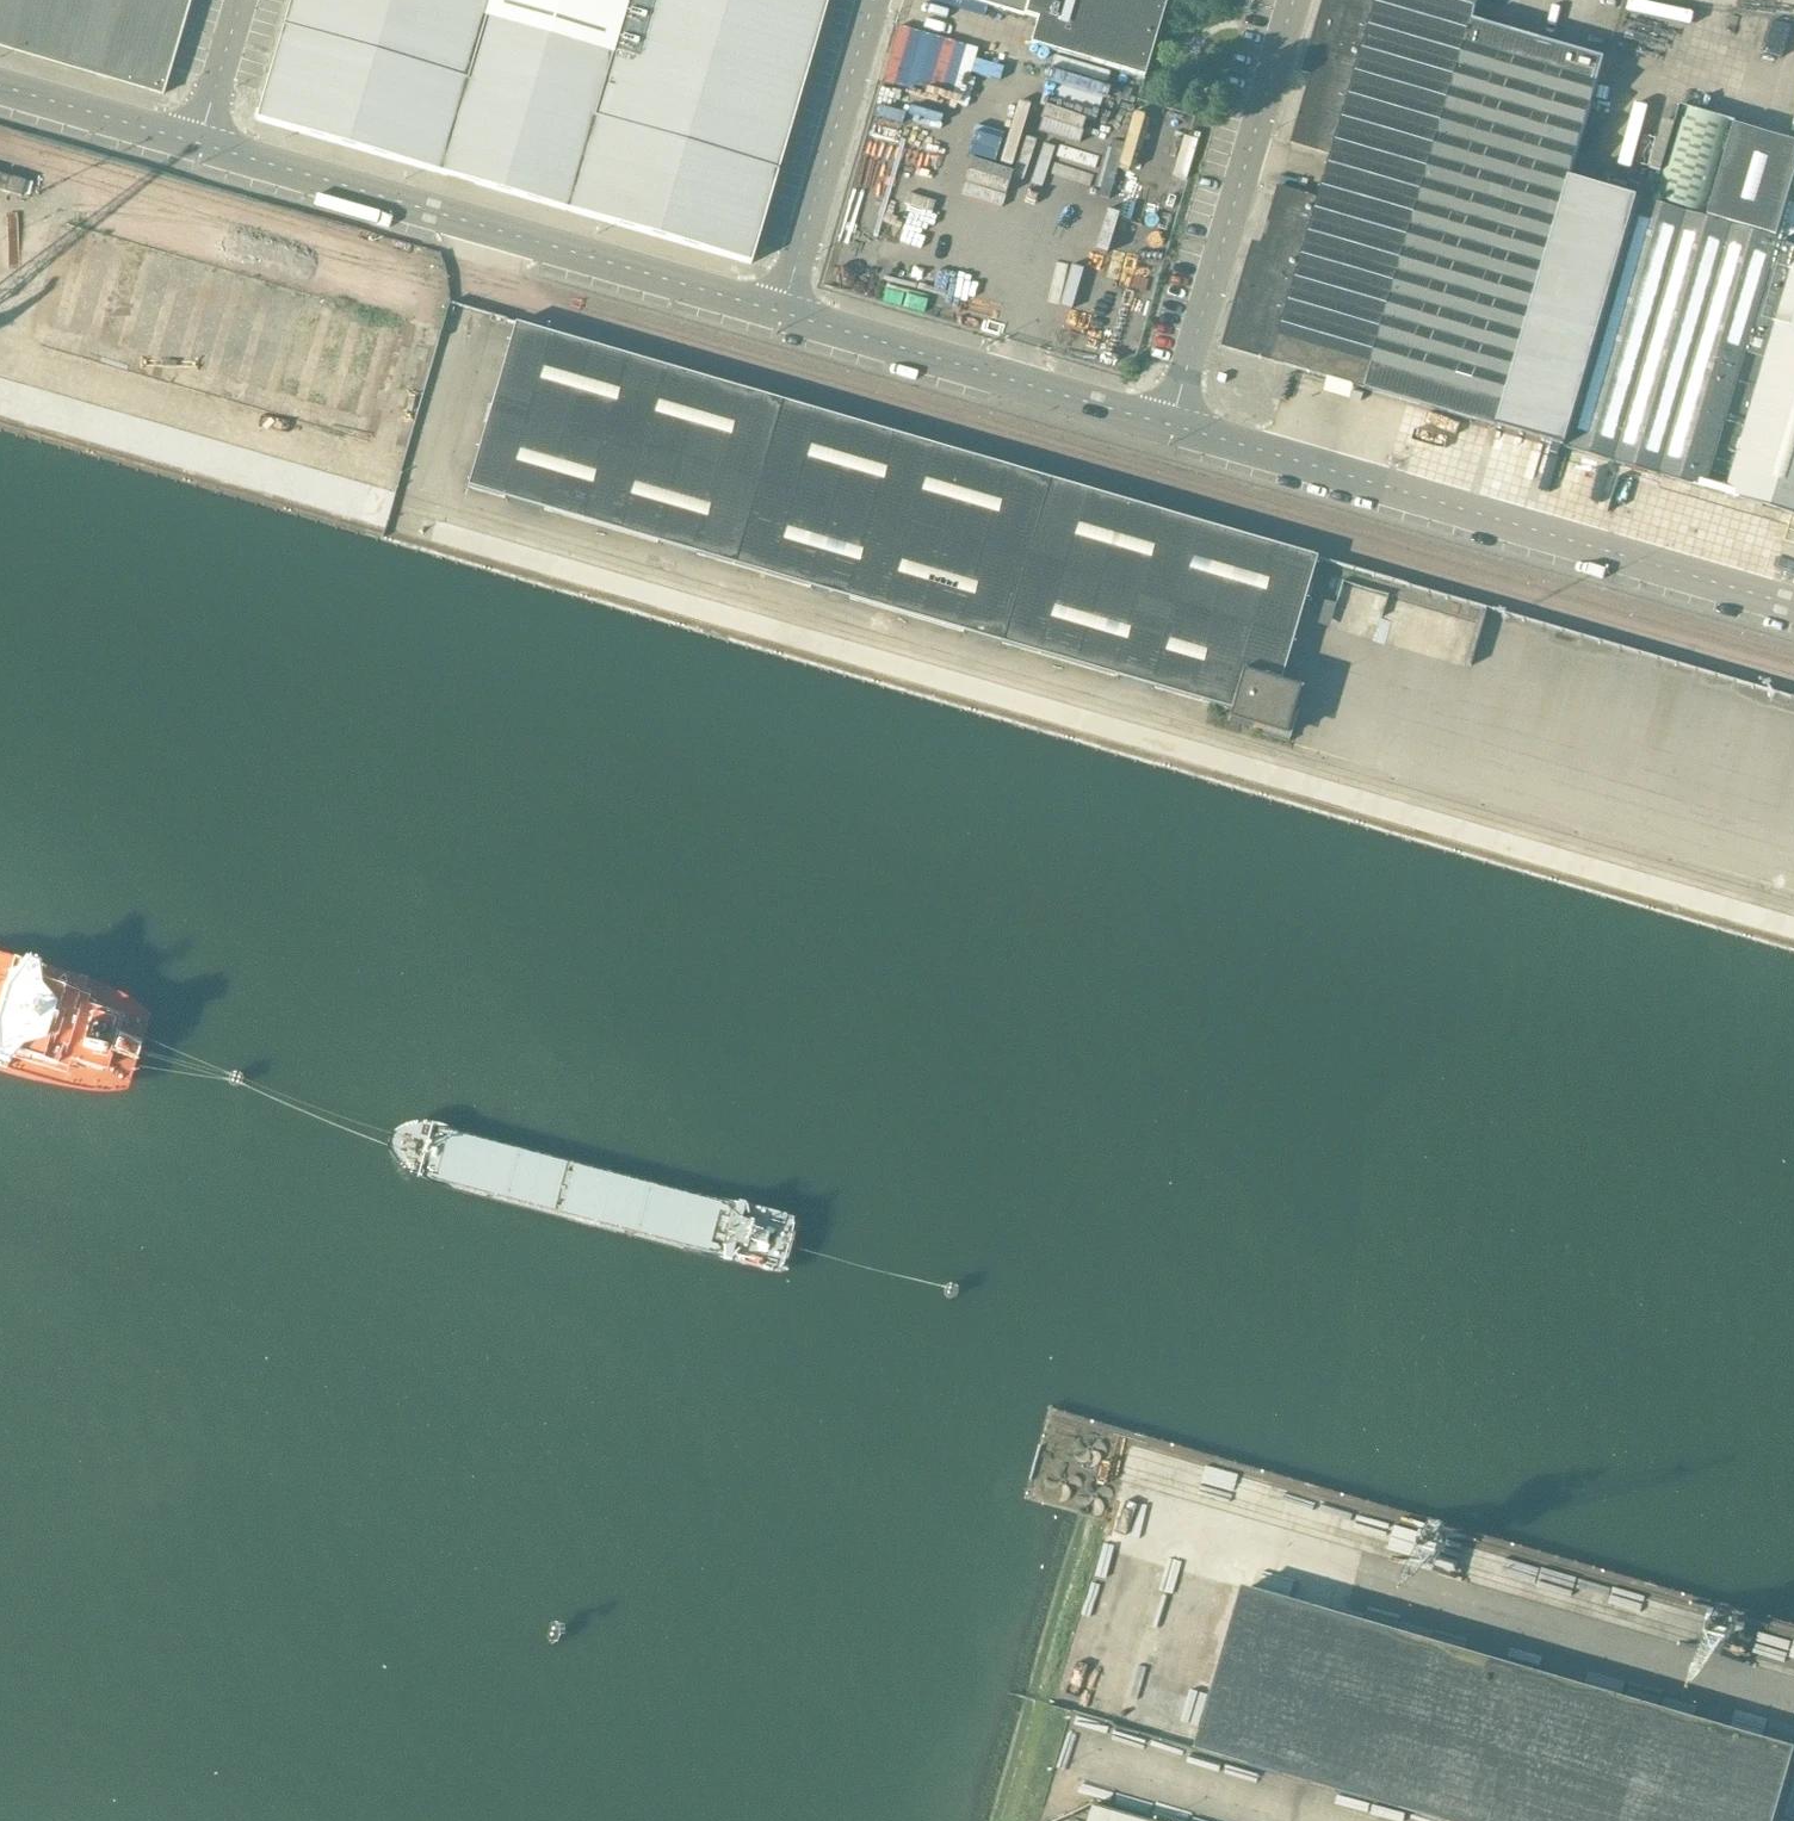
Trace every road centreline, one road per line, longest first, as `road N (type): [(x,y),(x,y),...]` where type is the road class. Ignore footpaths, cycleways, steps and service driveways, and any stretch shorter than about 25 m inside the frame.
road 1 (unclassified): [(1793,606),(1175,425)]
road 2 (unclassified): [(785,314),(202,146)]
road 3 (unclassified): [(1175,425),(1293,0)]
road 4 (unclassified): [(1175,425),(785,314)]
road 5 (unclassified): [(785,314),(874,0)]
road 6 (unclassified): [(1294,1820),(1067,1754)]
road 7 (unclassified): [(202,146),(0,88)]
road 8 (unclassified): [(202,146),(243,0)]

